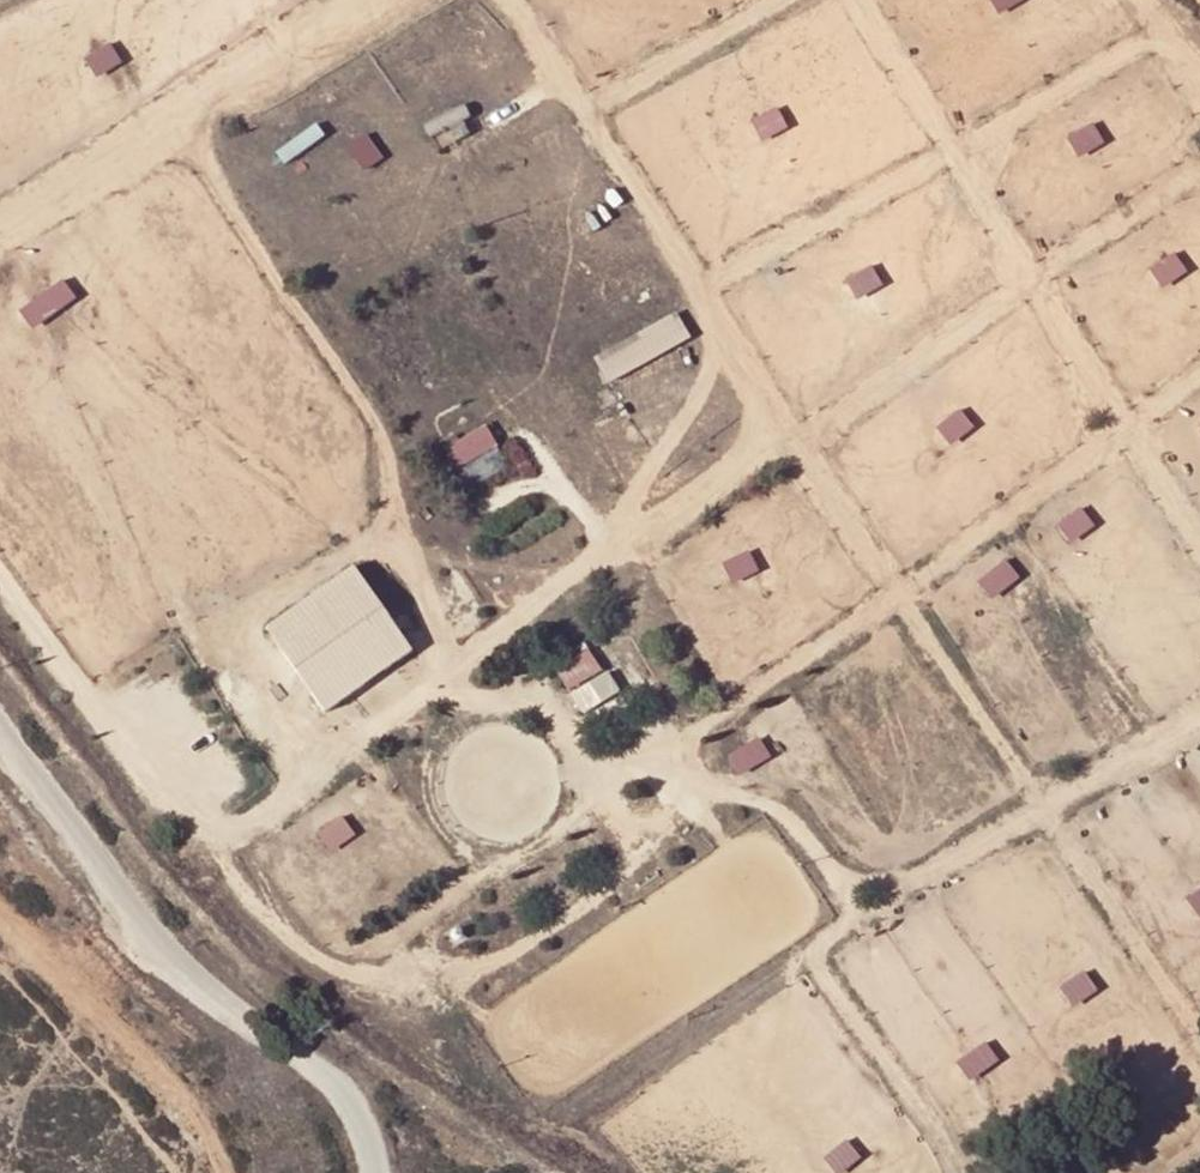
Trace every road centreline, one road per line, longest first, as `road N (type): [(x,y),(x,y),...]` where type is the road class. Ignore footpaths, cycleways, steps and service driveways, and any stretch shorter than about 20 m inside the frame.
road 1 (unclassified): [(0,718),(221,1003),(370,1115),(394,1172)]
road 2 (track): [(0,916),(192,1099),(211,1130),(213,1172)]

